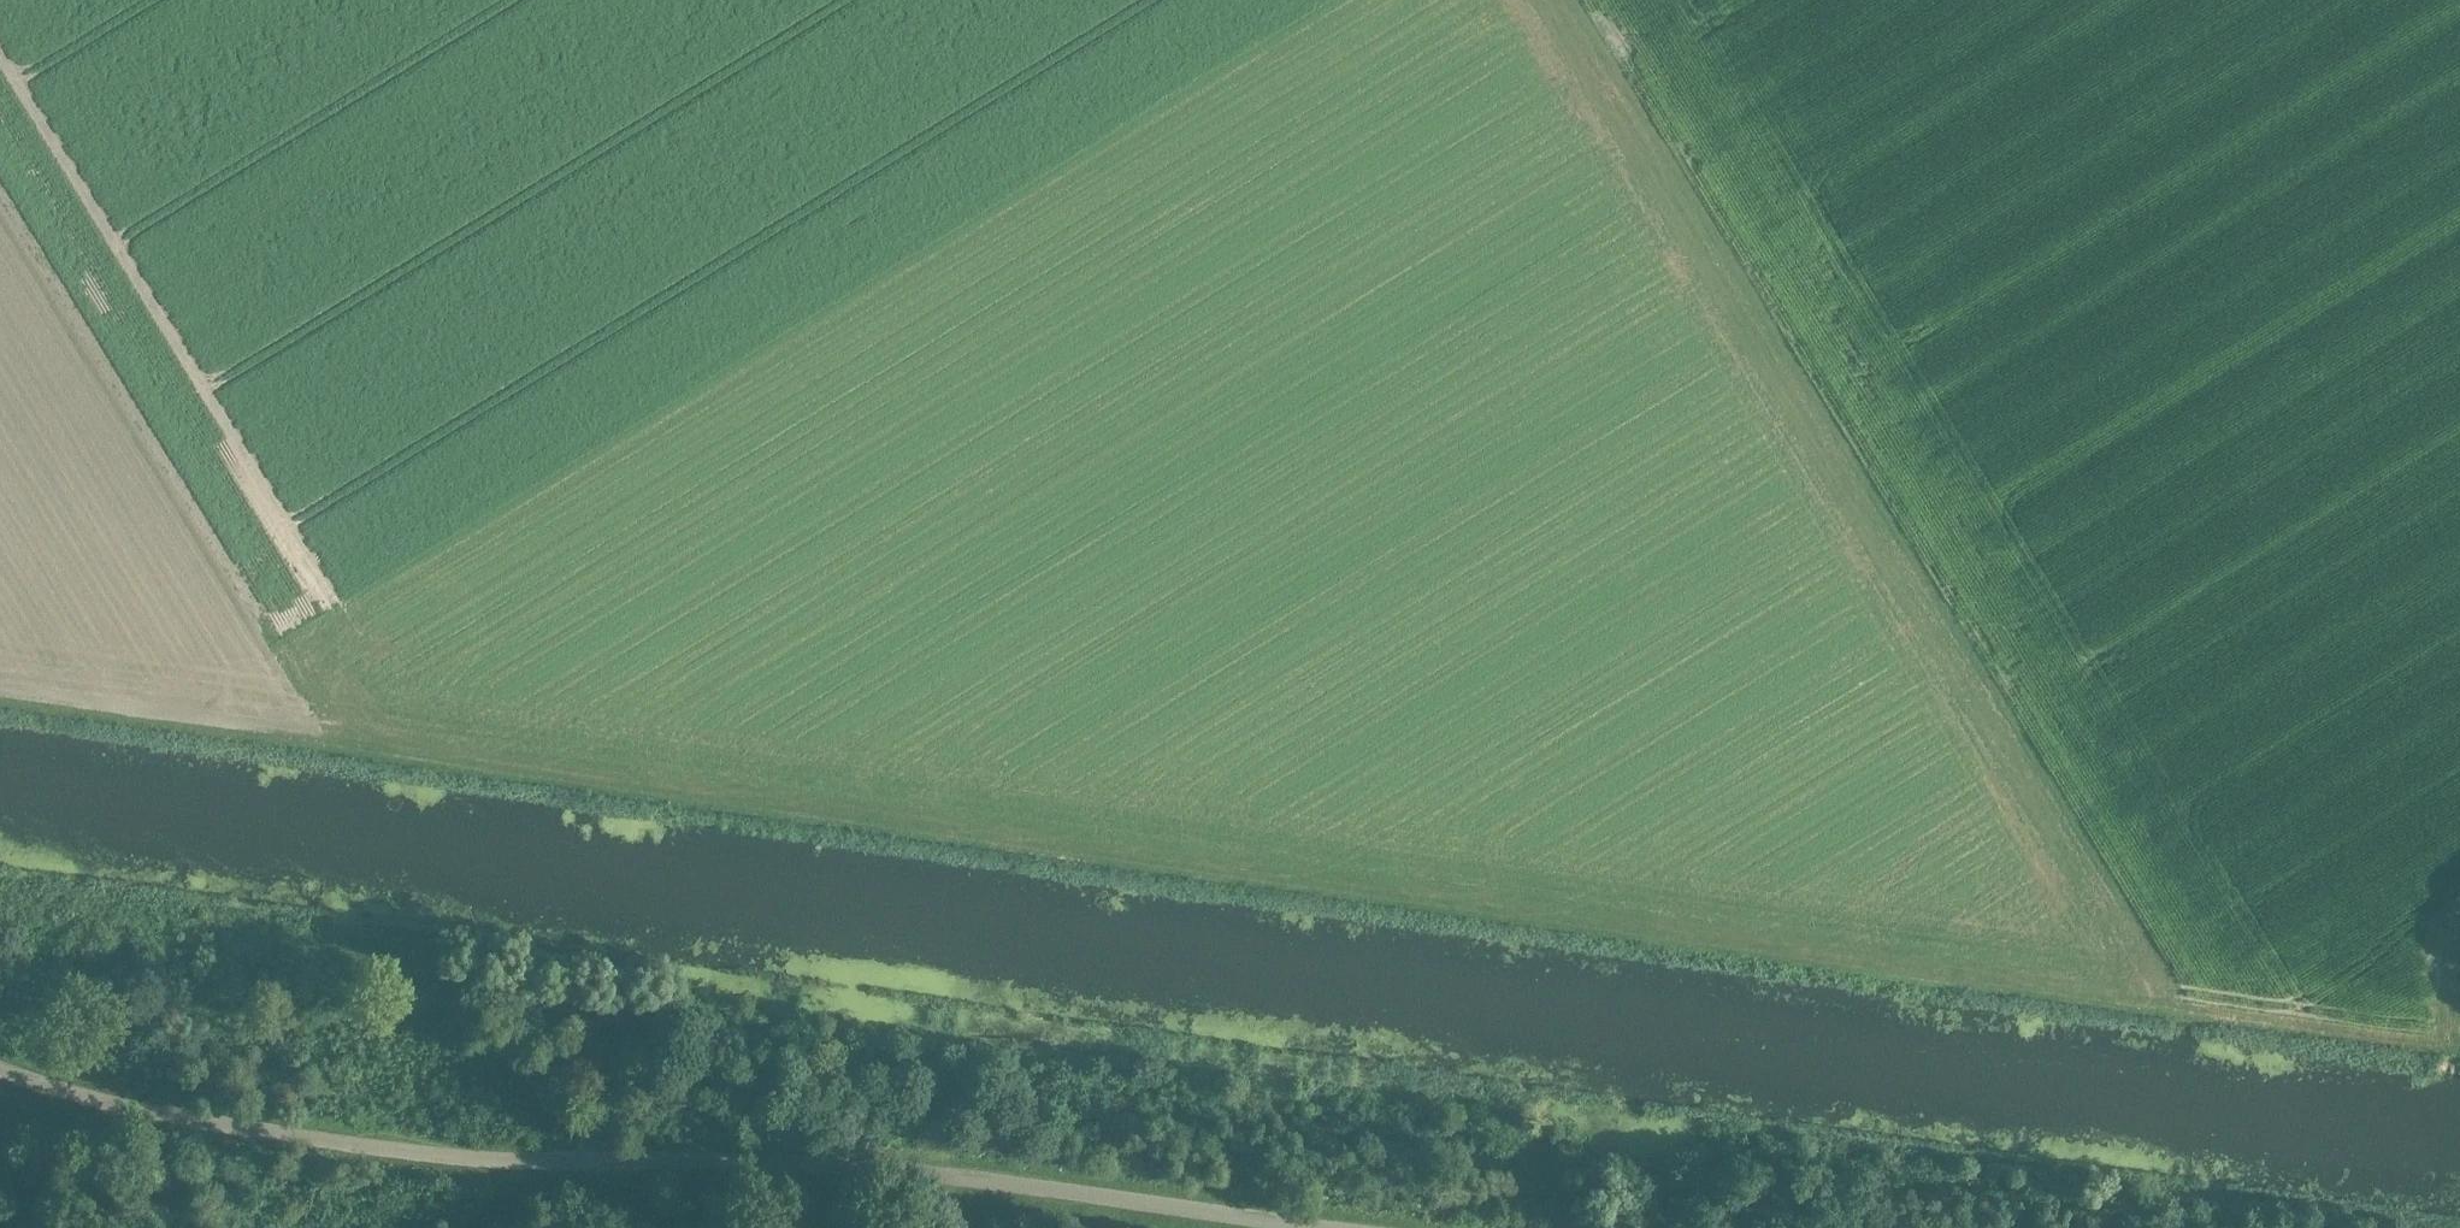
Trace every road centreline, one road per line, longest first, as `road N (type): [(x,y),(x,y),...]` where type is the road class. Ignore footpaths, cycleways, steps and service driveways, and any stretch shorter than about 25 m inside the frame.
road 1 (unclassified): [(0,1068),(138,1116),(321,1147),(481,1161),(834,1163),(1305,1227)]

